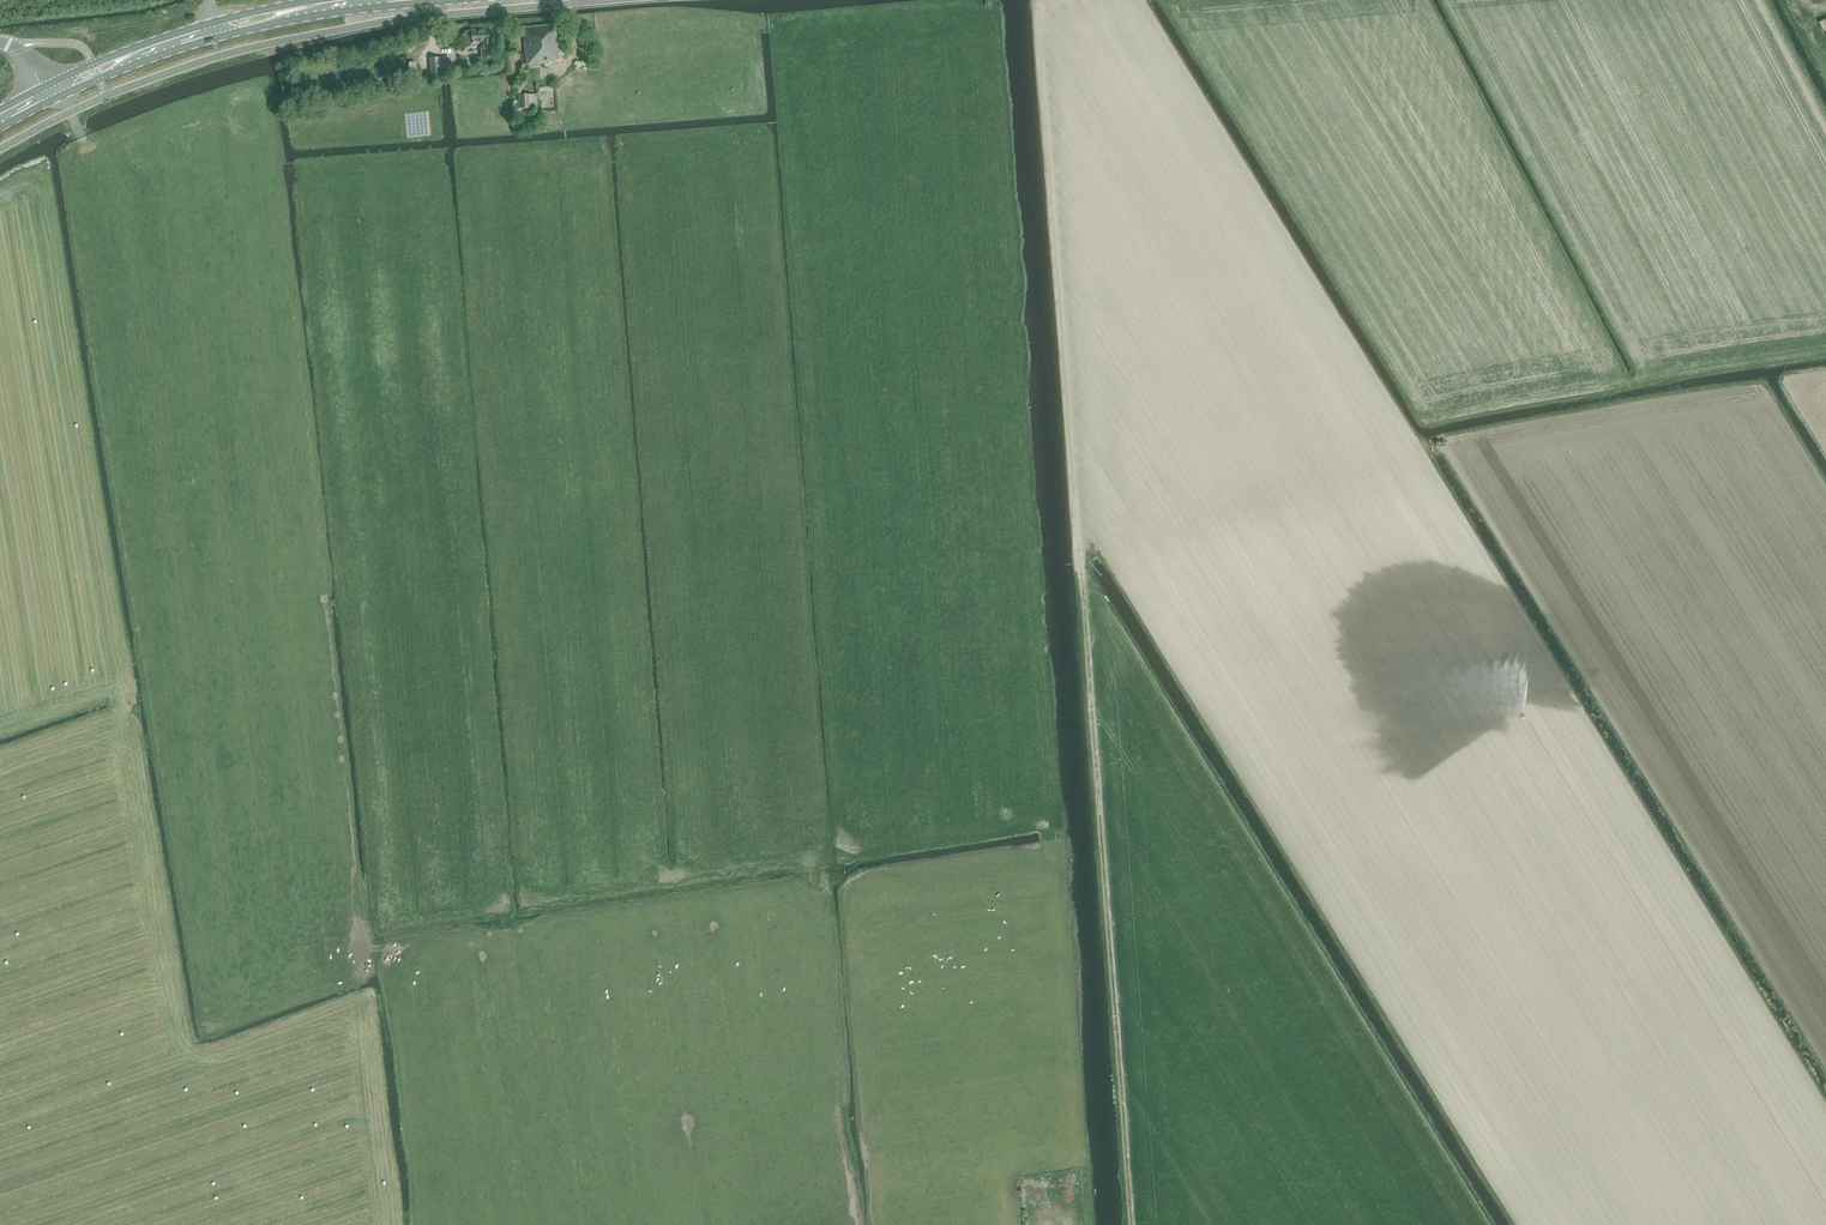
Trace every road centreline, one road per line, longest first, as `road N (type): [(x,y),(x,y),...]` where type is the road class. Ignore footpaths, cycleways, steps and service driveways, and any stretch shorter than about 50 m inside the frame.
road 1 (secondary): [(44,95),(175,41),(360,0)]

